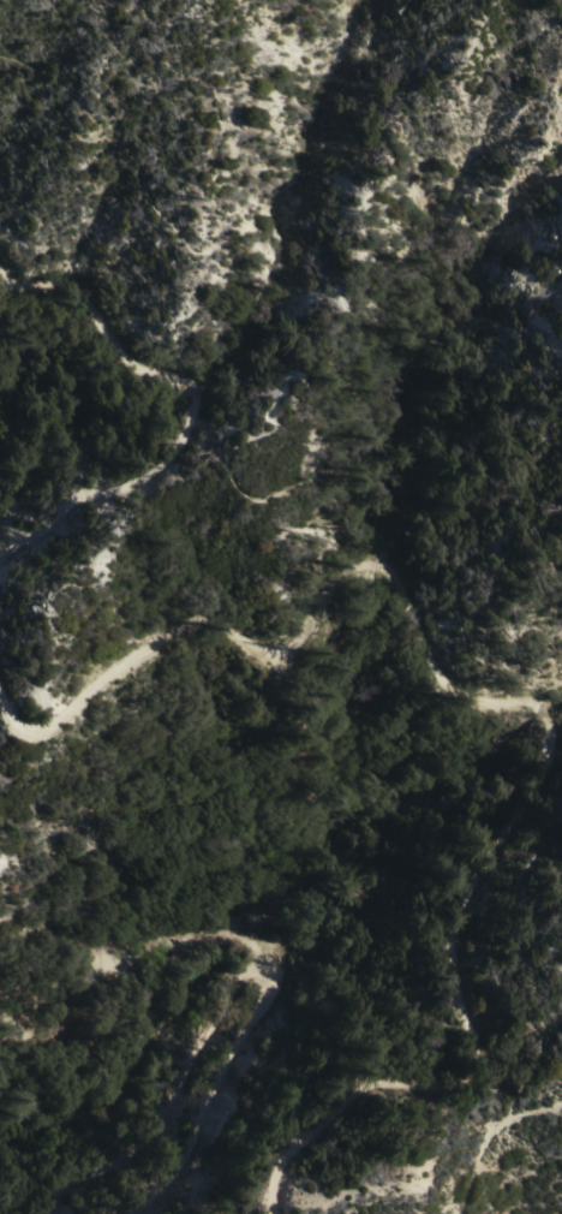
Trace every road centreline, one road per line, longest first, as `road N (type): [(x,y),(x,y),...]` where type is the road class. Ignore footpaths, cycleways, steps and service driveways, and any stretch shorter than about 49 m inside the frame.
road 1 (track): [(191,393),(198,415),(184,450),(49,522),(1,569),(7,643),(32,712),(67,707),(114,674),(217,637),(280,656),(310,642),(352,567),(382,563),(426,606),(446,660),(480,694),(546,707),(554,744)]
road 2 (track): [(554,744),(470,940),(466,966),(491,1057),(483,1081),(440,1089),(381,1084),(357,1100),(298,1149),(275,1190),(280,1213)]
road 3 (track): [(160,1213),(185,1186),(221,1076),(258,1022),(273,983),(256,972),(235,986),(150,1137)]
road 4 (track): [(0,244),(24,279),(49,288),(91,284),(136,345),(191,393)]
road 5 (track): [(150,1137),(118,1168),(58,1195),(45,1213)]

